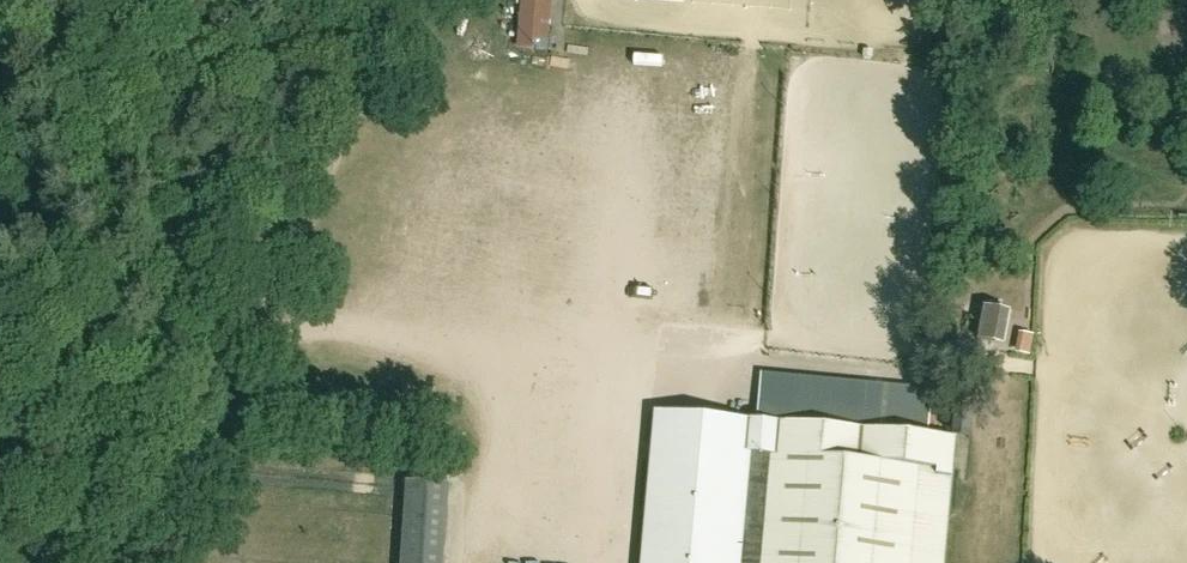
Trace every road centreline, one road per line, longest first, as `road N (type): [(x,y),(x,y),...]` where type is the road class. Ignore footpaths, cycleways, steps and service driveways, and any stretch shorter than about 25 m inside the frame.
road 1 (track): [(418,0),(145,562)]

